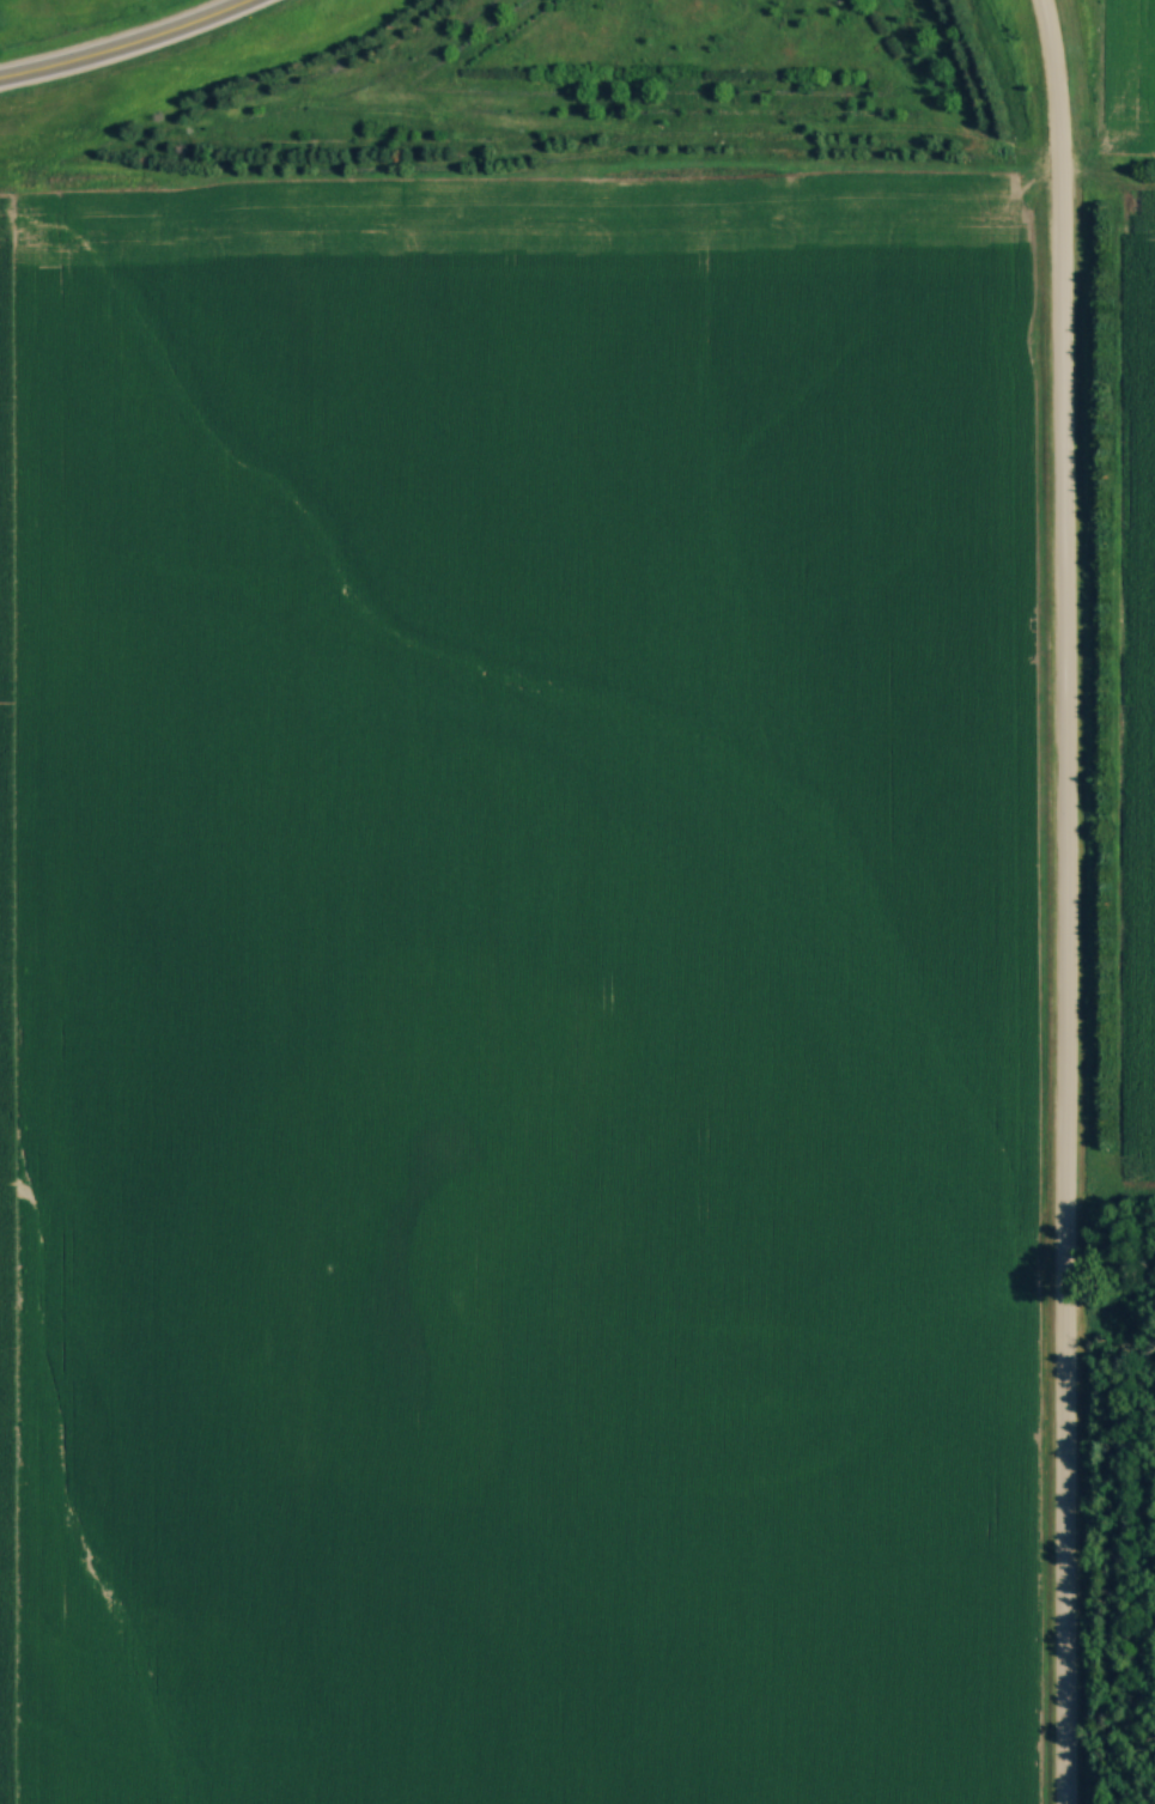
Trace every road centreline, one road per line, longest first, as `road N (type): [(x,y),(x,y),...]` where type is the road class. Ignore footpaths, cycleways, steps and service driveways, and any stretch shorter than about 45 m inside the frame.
road 1 (tertiary): [(1065,1803),(1054,183),(1034,0)]
road 2 (secondary): [(0,83),(190,32),(272,0)]

